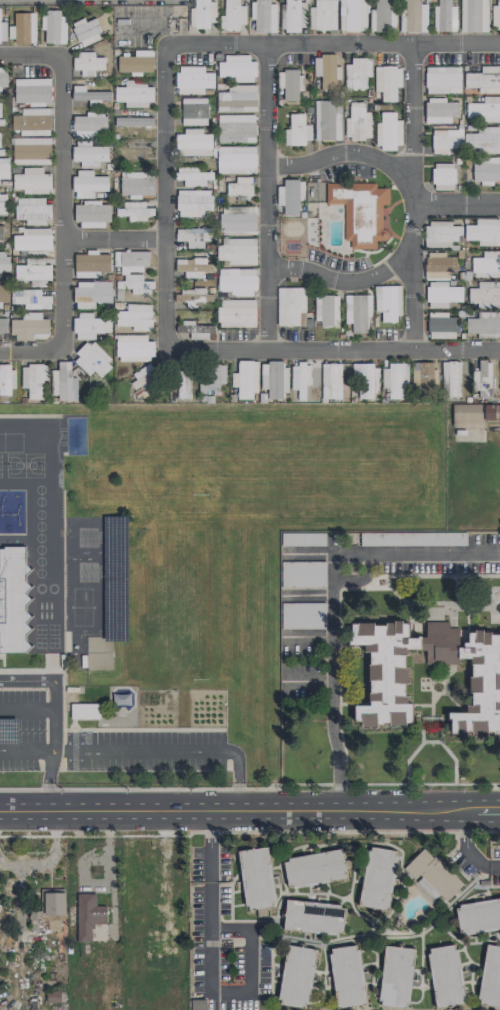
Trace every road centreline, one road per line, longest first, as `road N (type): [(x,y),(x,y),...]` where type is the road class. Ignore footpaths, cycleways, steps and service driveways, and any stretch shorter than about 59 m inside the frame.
road 1 (secondary): [(477,810),(0,812)]

